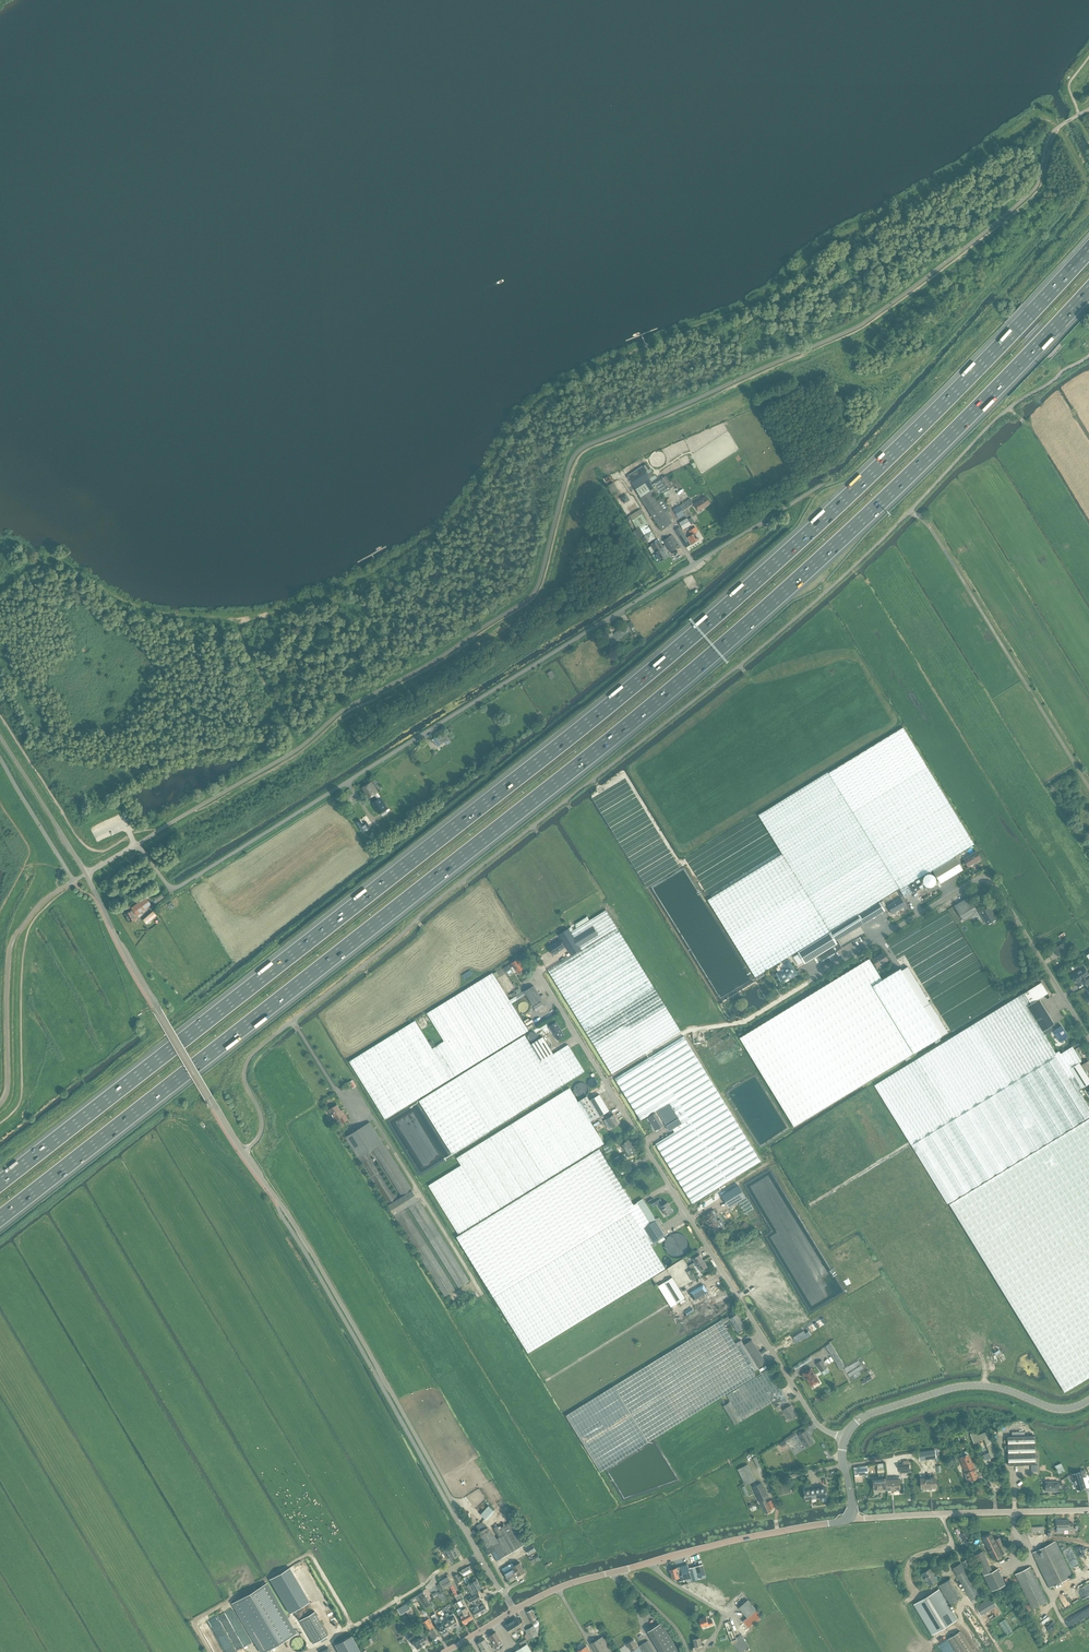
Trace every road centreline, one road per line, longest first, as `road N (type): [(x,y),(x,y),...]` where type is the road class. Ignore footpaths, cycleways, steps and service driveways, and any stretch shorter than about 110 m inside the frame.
road 1 (motorway): [(1088,250),(963,384),(692,638),(0,1184)]
road 2 (motorway): [(0,1218),(715,653),(979,406),(1088,290)]
road 3 (unclassified): [(243,1152),(262,1126),(244,1076),(254,1052),(740,666),(909,513)]
road 4 (residential): [(171,890),(827,481)]
road 5 (unclassified): [(845,1437),(817,1425),(535,969)]
road 6 (unclassified): [(515,1611),(300,1233),(243,1152)]
road 7 (tertiary): [(515,1611),(580,1581),(849,1518)]
road 8 (unclassified): [(243,1152),(86,874)]
road 9 (tertiary): [(1088,1400),(1057,1409),(998,1388),(960,1387),(868,1415),(845,1437)]
road 10 (residential): [(909,513),(1000,416),(1088,356)]
road 11 (track): [(1000,1651),(947,1570),(960,1558),(954,1545),(910,1559),(906,1571),(917,1595),(901,1604)]
road 12 (unclassified): [(806,983),(975,880),(989,881)]
road 13 (unclassified): [(1088,1039),(989,881)]
road 14 (residential): [(849,1518),(1014,1513)]
road 15 (unclassified): [(86,874),(0,737)]
road 16 (track): [(353,1626),(309,1552),(265,1576)]

